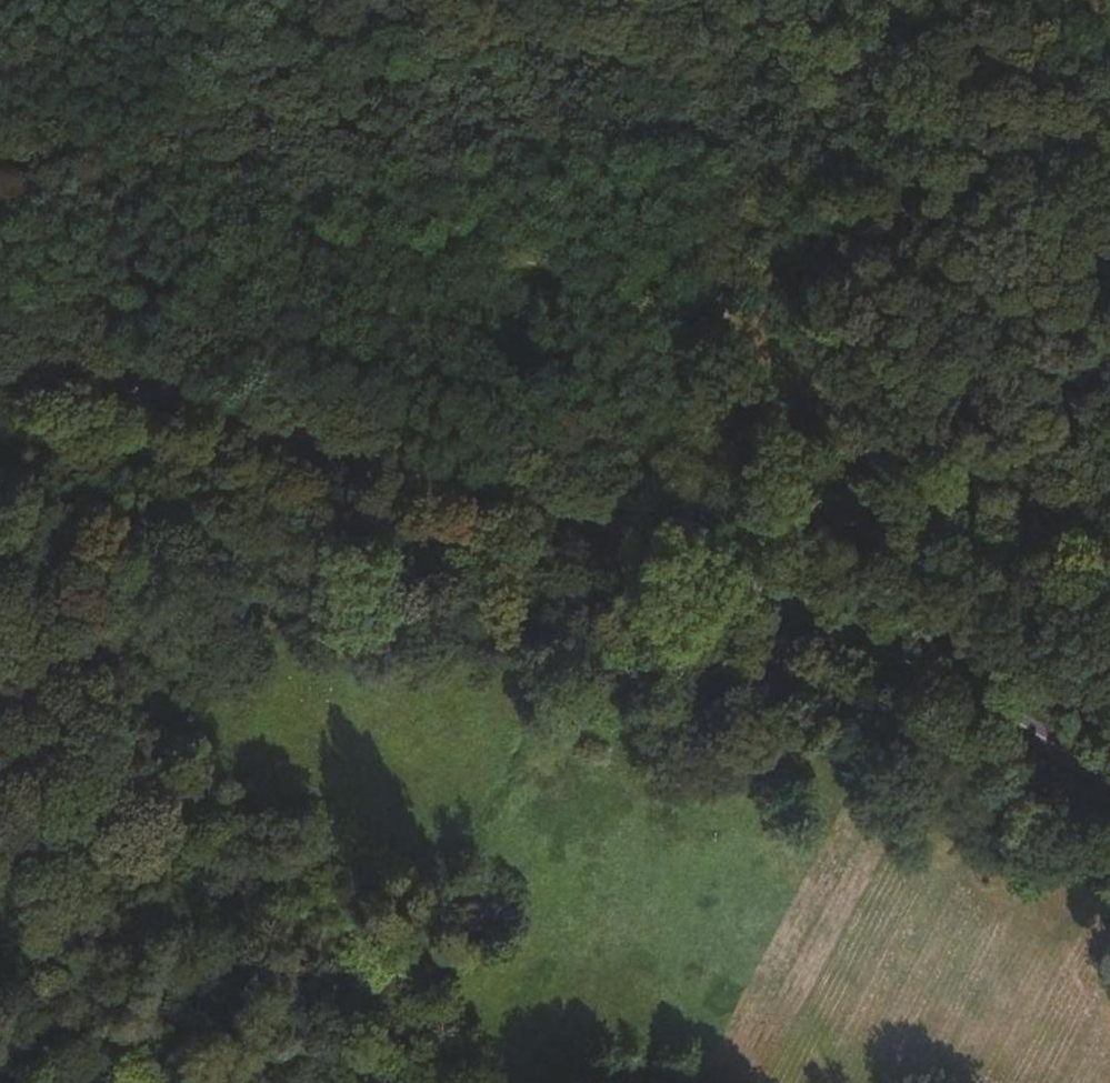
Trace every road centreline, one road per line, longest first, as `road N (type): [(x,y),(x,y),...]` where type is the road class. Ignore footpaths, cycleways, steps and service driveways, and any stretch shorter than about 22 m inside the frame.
road 1 (residential): [(0,376),(190,411),(629,531)]
road 2 (unclassified): [(629,531),(1040,732),(1109,779)]

